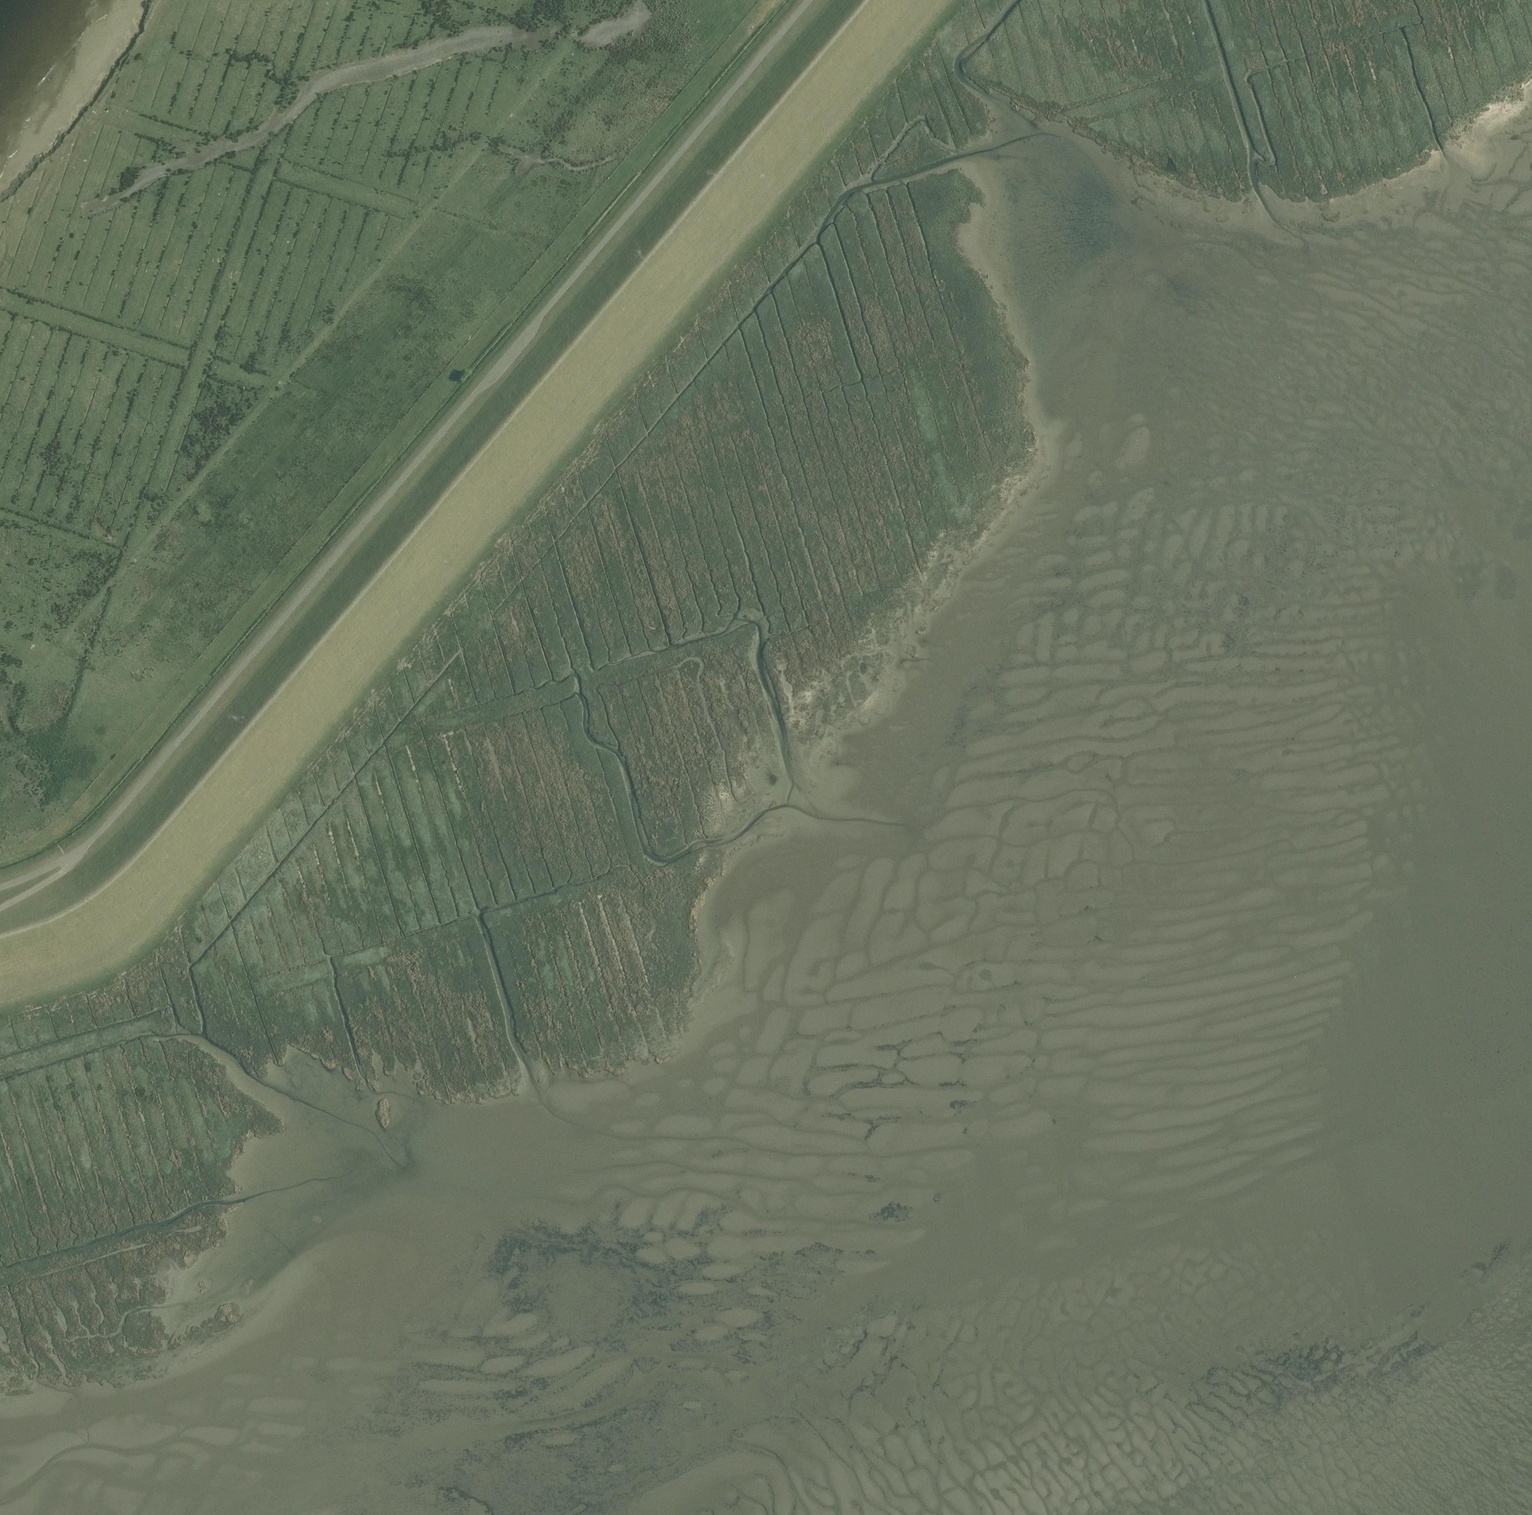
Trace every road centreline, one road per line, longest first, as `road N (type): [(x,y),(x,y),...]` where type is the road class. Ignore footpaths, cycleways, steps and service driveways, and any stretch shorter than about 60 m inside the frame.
road 1 (track): [(808,0),(100,834),(79,855),(0,889)]

